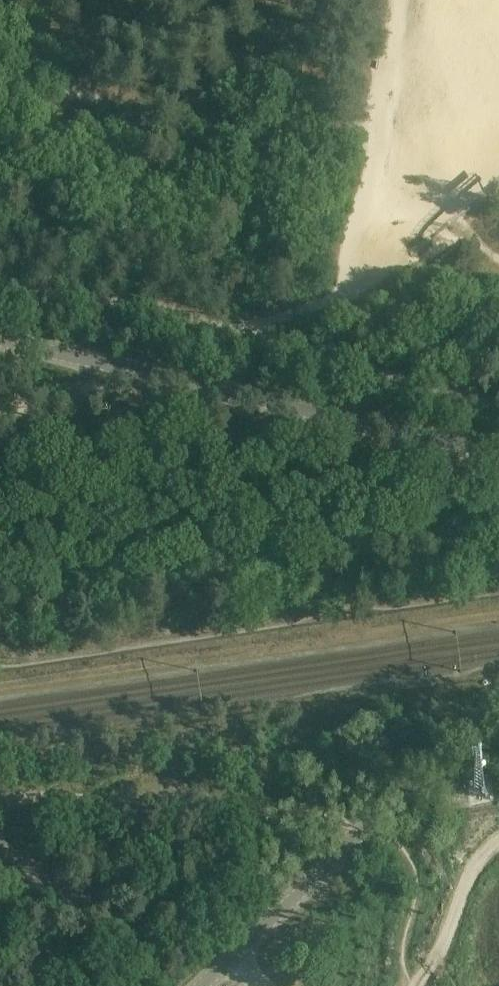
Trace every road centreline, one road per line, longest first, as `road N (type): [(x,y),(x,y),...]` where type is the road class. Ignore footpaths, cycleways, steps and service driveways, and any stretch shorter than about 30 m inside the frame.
road 1 (tertiary): [(498,455),(0,334)]
road 2 (tertiary): [(200,985),(498,702)]
road 3 (track): [(435,985),(464,869),(498,839)]

